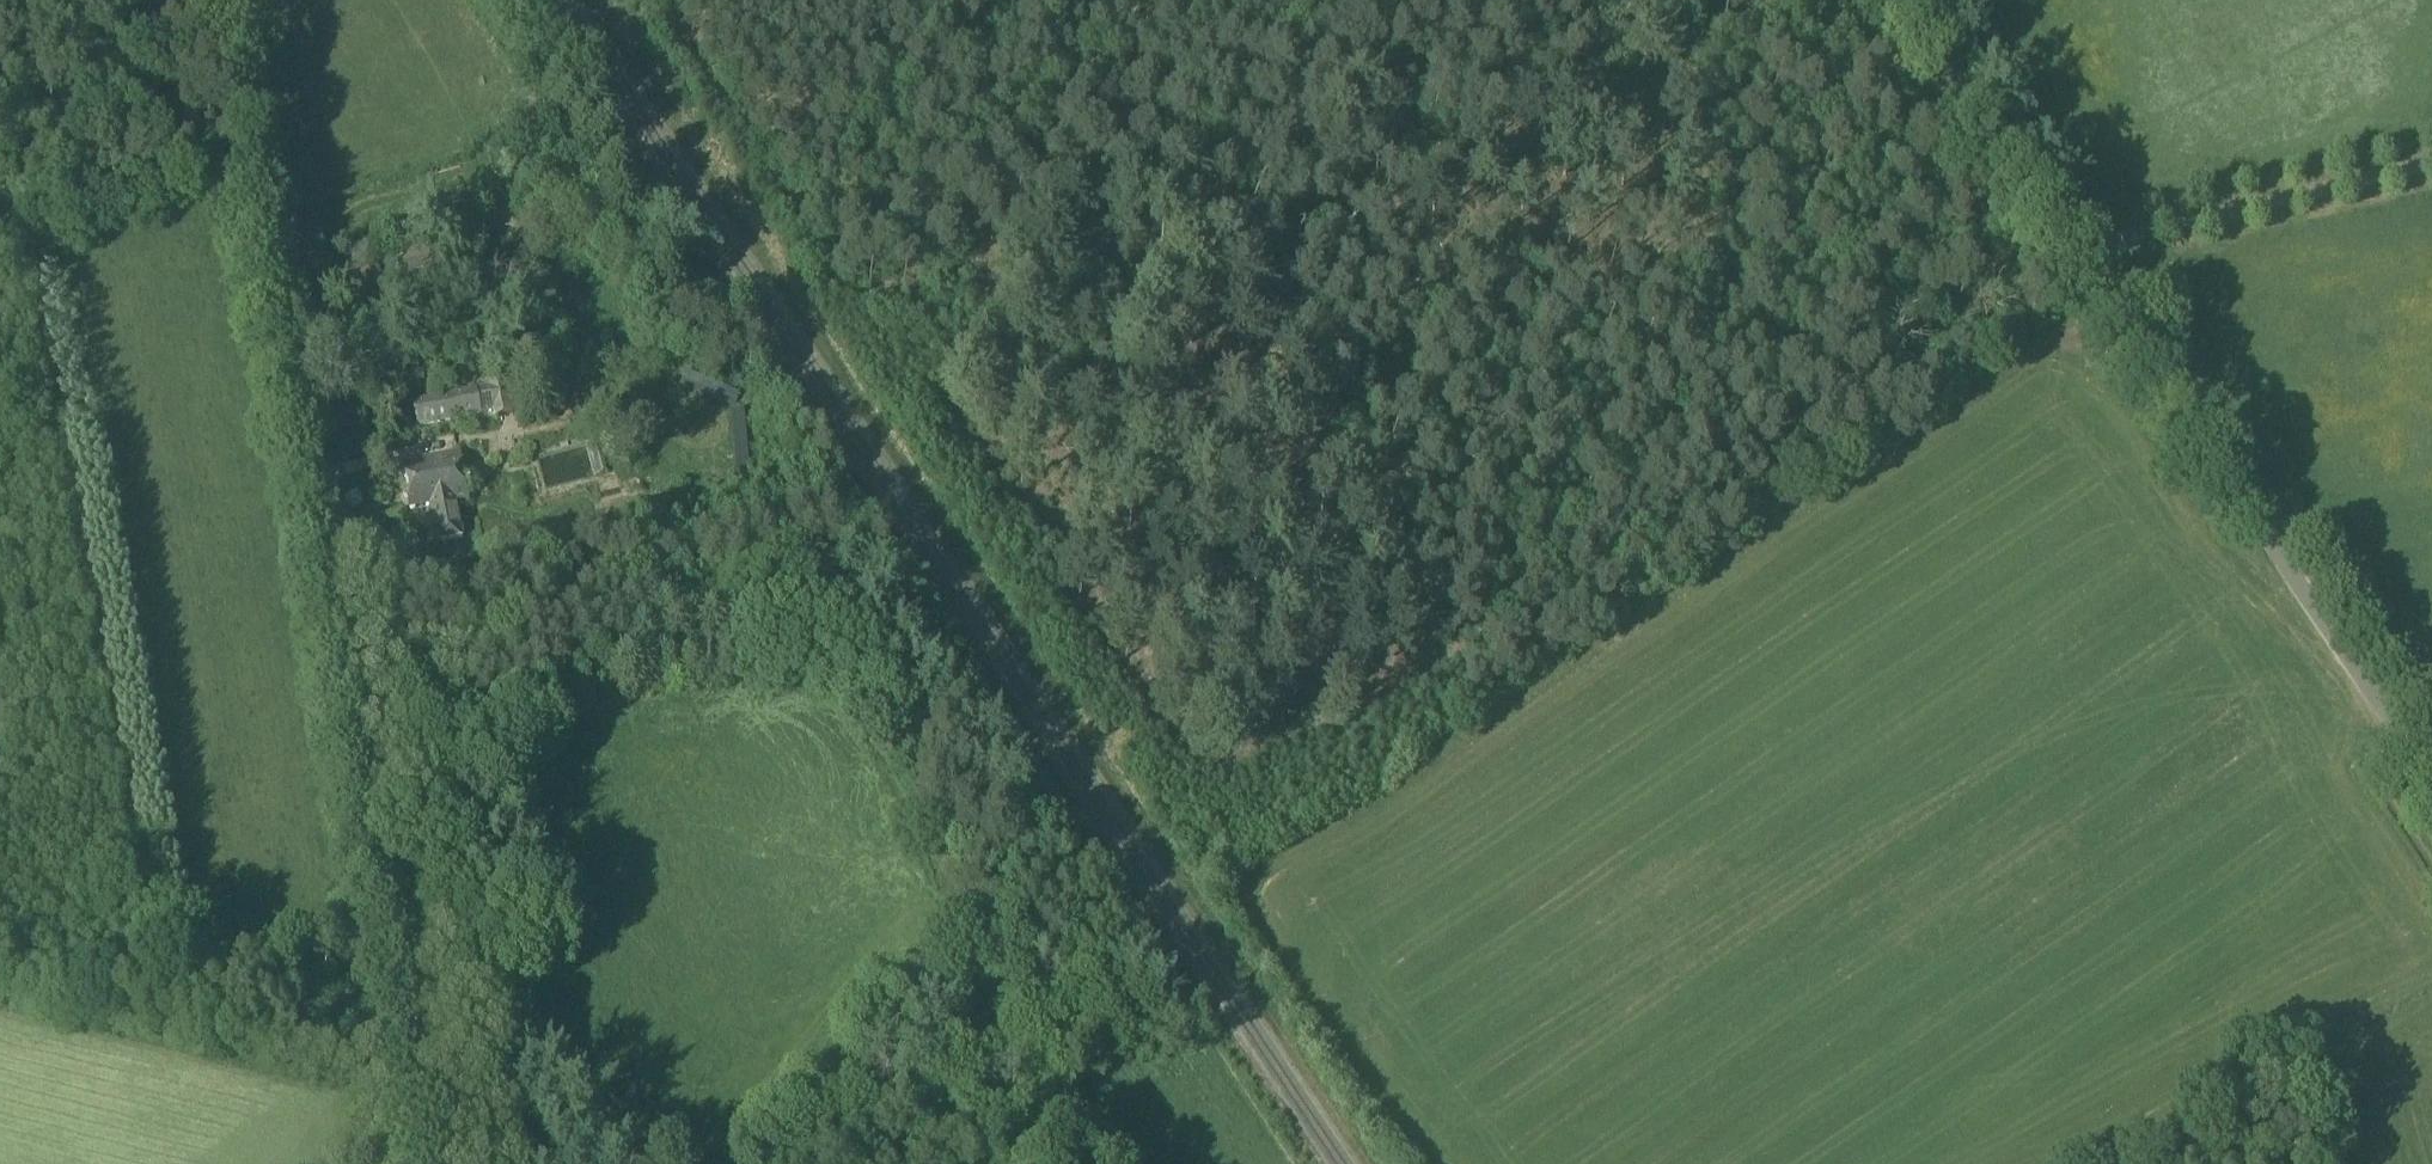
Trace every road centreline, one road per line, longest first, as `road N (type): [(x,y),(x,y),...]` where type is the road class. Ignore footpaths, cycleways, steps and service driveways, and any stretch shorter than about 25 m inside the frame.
road 1 (track): [(436,1163),(330,583),(236,0)]
road 2 (unclassified): [(2431,778),(1911,0)]

